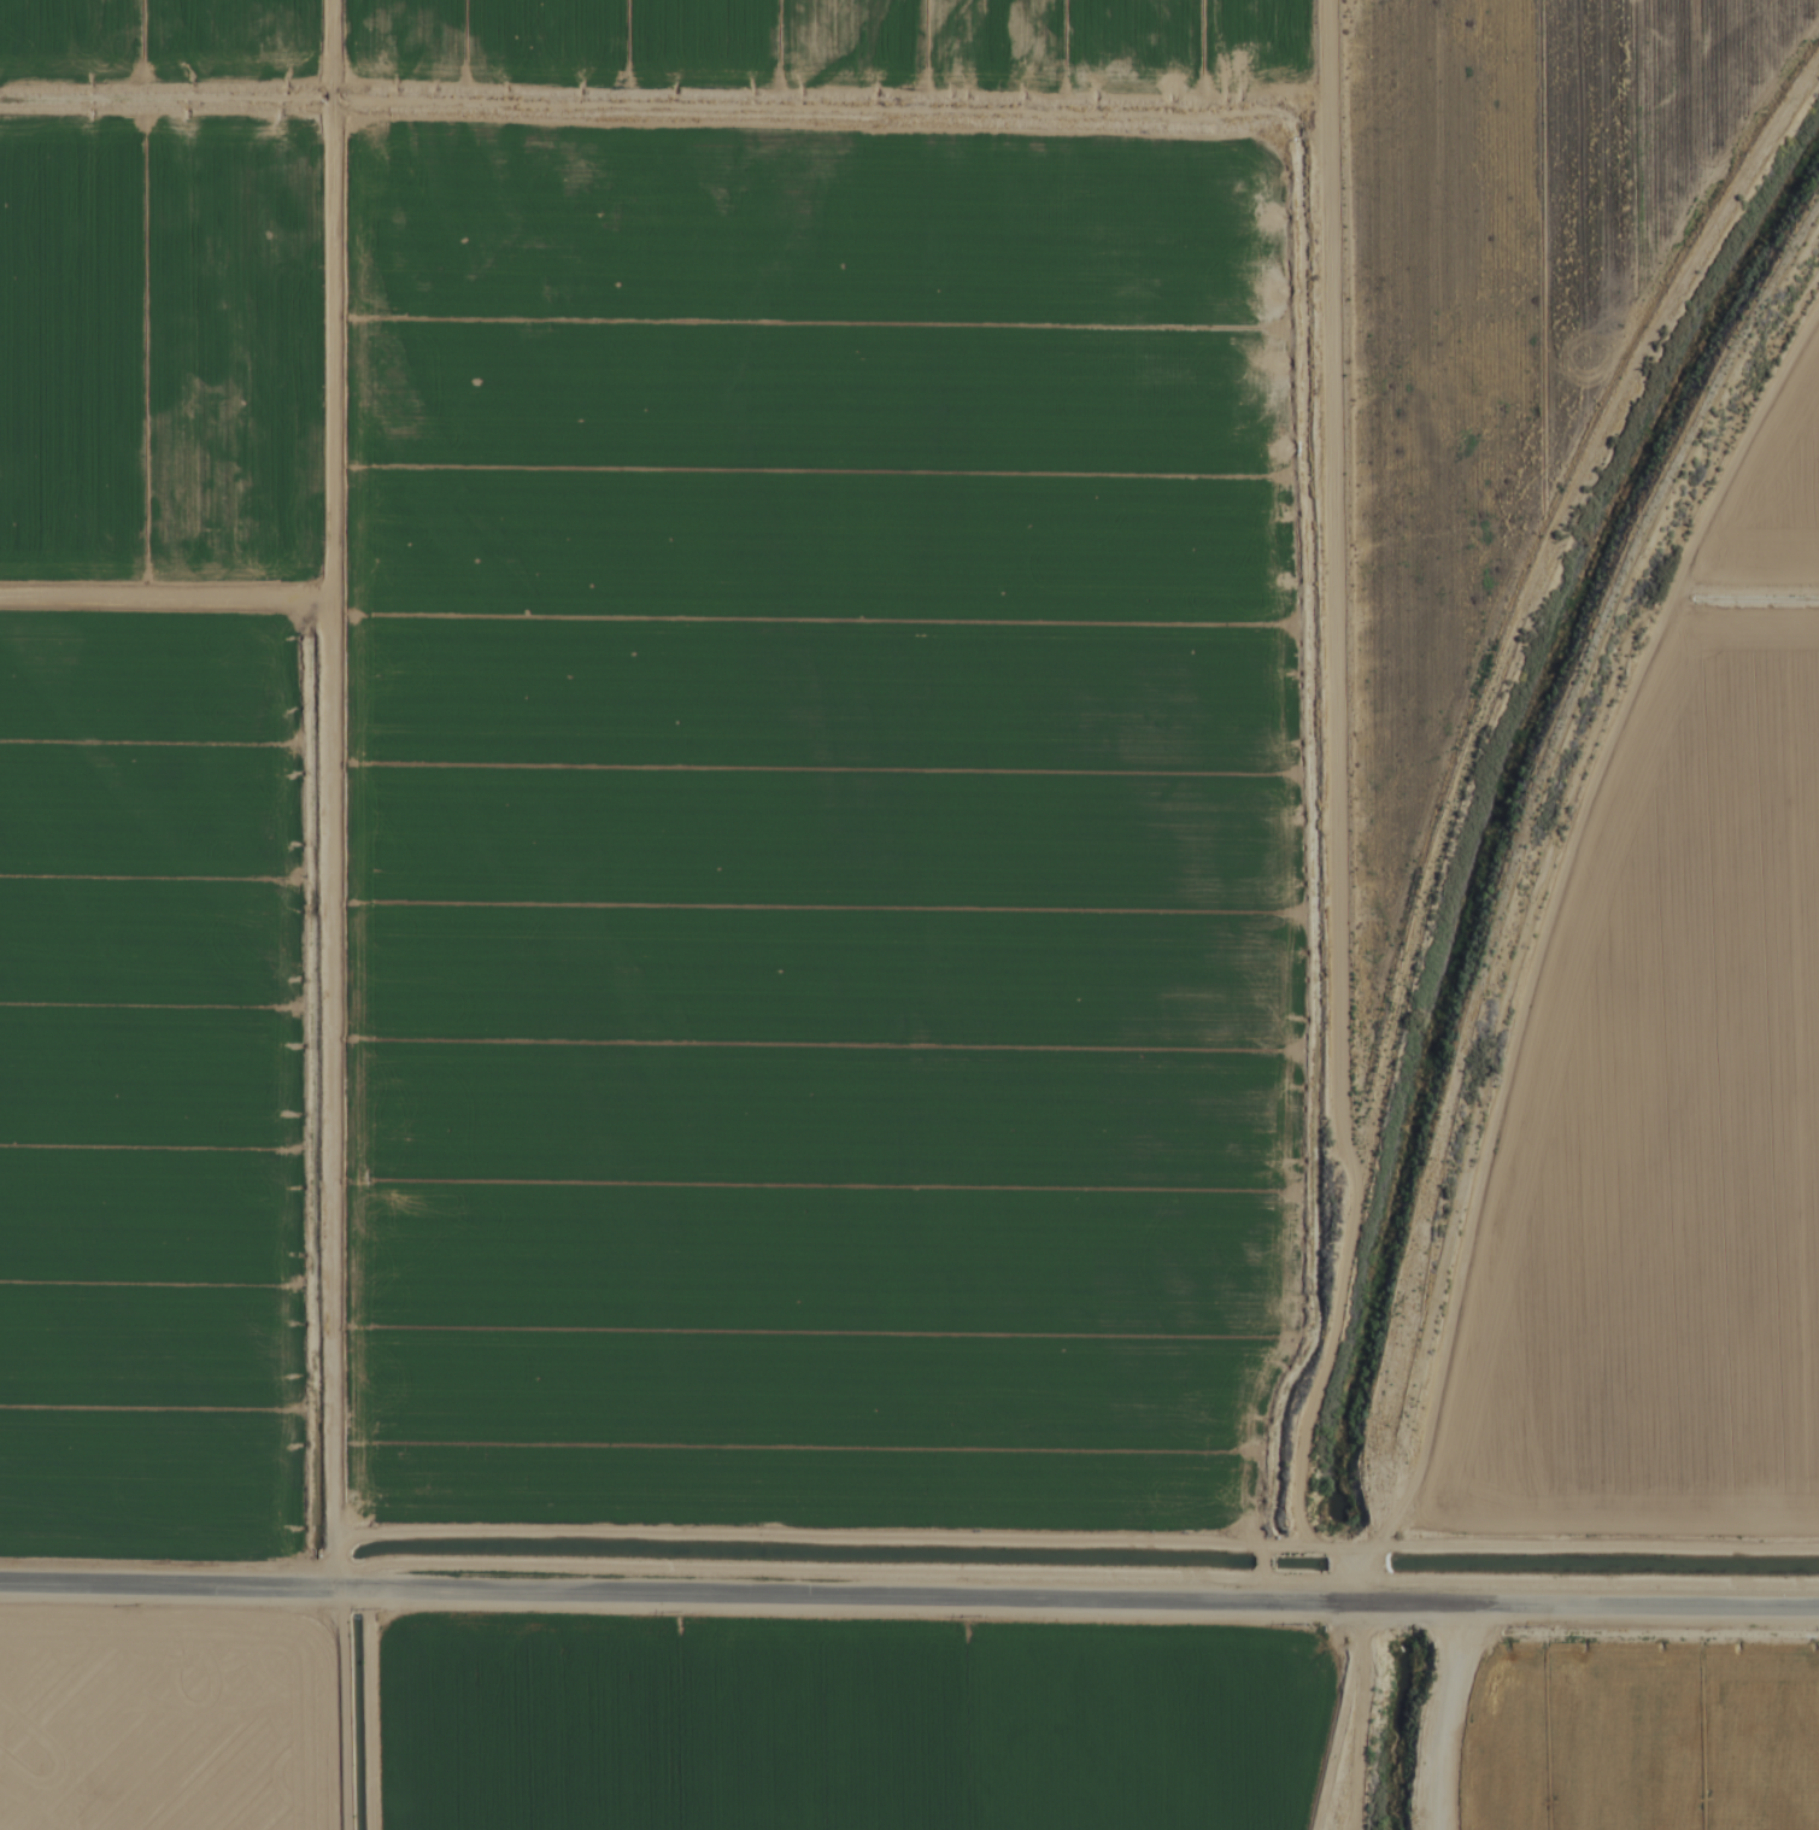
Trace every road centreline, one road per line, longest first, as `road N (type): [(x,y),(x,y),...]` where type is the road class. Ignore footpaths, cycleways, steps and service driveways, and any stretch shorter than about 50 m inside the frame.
road 1 (residential): [(1818,1617),(1232,1599),(0,1593)]
road 2 (residential): [(1389,1601),(1406,1506),(1732,722),(1818,563)]
road 3 (residential): [(419,1599),(421,1829)]

